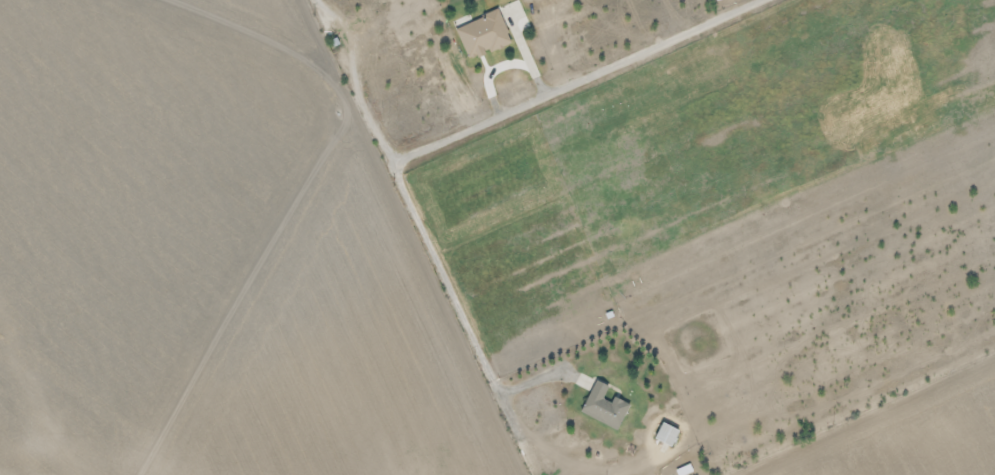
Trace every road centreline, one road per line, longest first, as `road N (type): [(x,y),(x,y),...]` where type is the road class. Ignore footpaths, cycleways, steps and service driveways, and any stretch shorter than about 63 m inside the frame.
road 1 (residential): [(748,474),(994,364)]
road 2 (residential): [(0,275),(76,474)]

